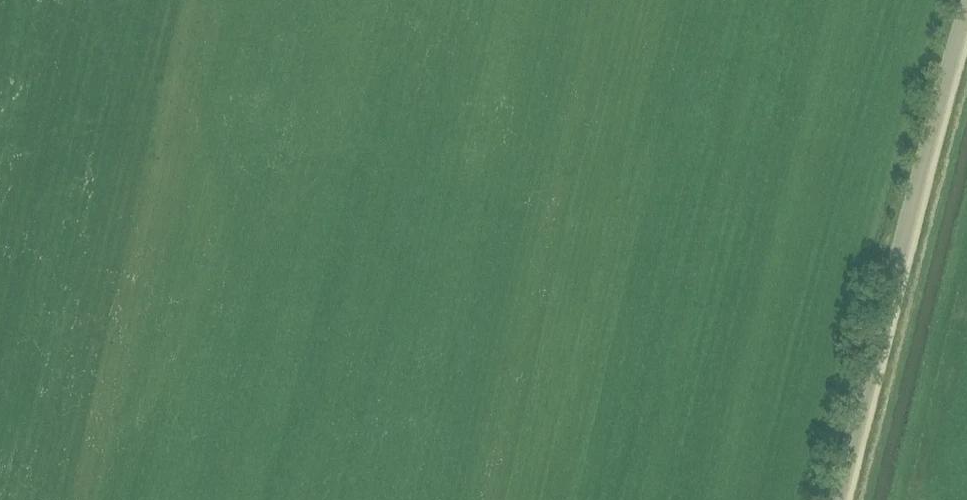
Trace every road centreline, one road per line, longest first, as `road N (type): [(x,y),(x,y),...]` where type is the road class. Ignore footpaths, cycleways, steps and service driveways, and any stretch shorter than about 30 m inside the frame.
road 1 (tertiary): [(840,499),(966,12)]

